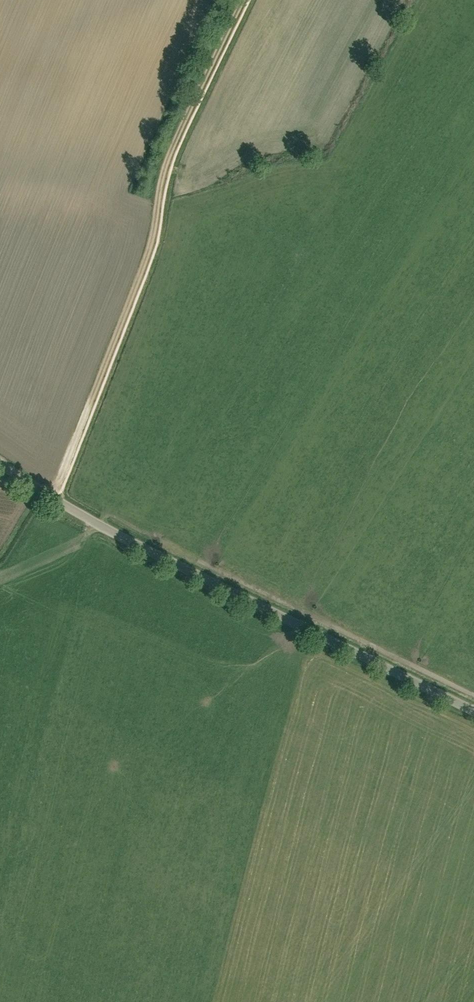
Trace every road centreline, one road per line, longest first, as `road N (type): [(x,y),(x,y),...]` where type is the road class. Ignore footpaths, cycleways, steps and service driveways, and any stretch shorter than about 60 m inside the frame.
road 1 (track): [(241,0),(172,142),(151,242),(50,499)]
road 2 (unclassified): [(473,710),(136,544),(0,465)]

